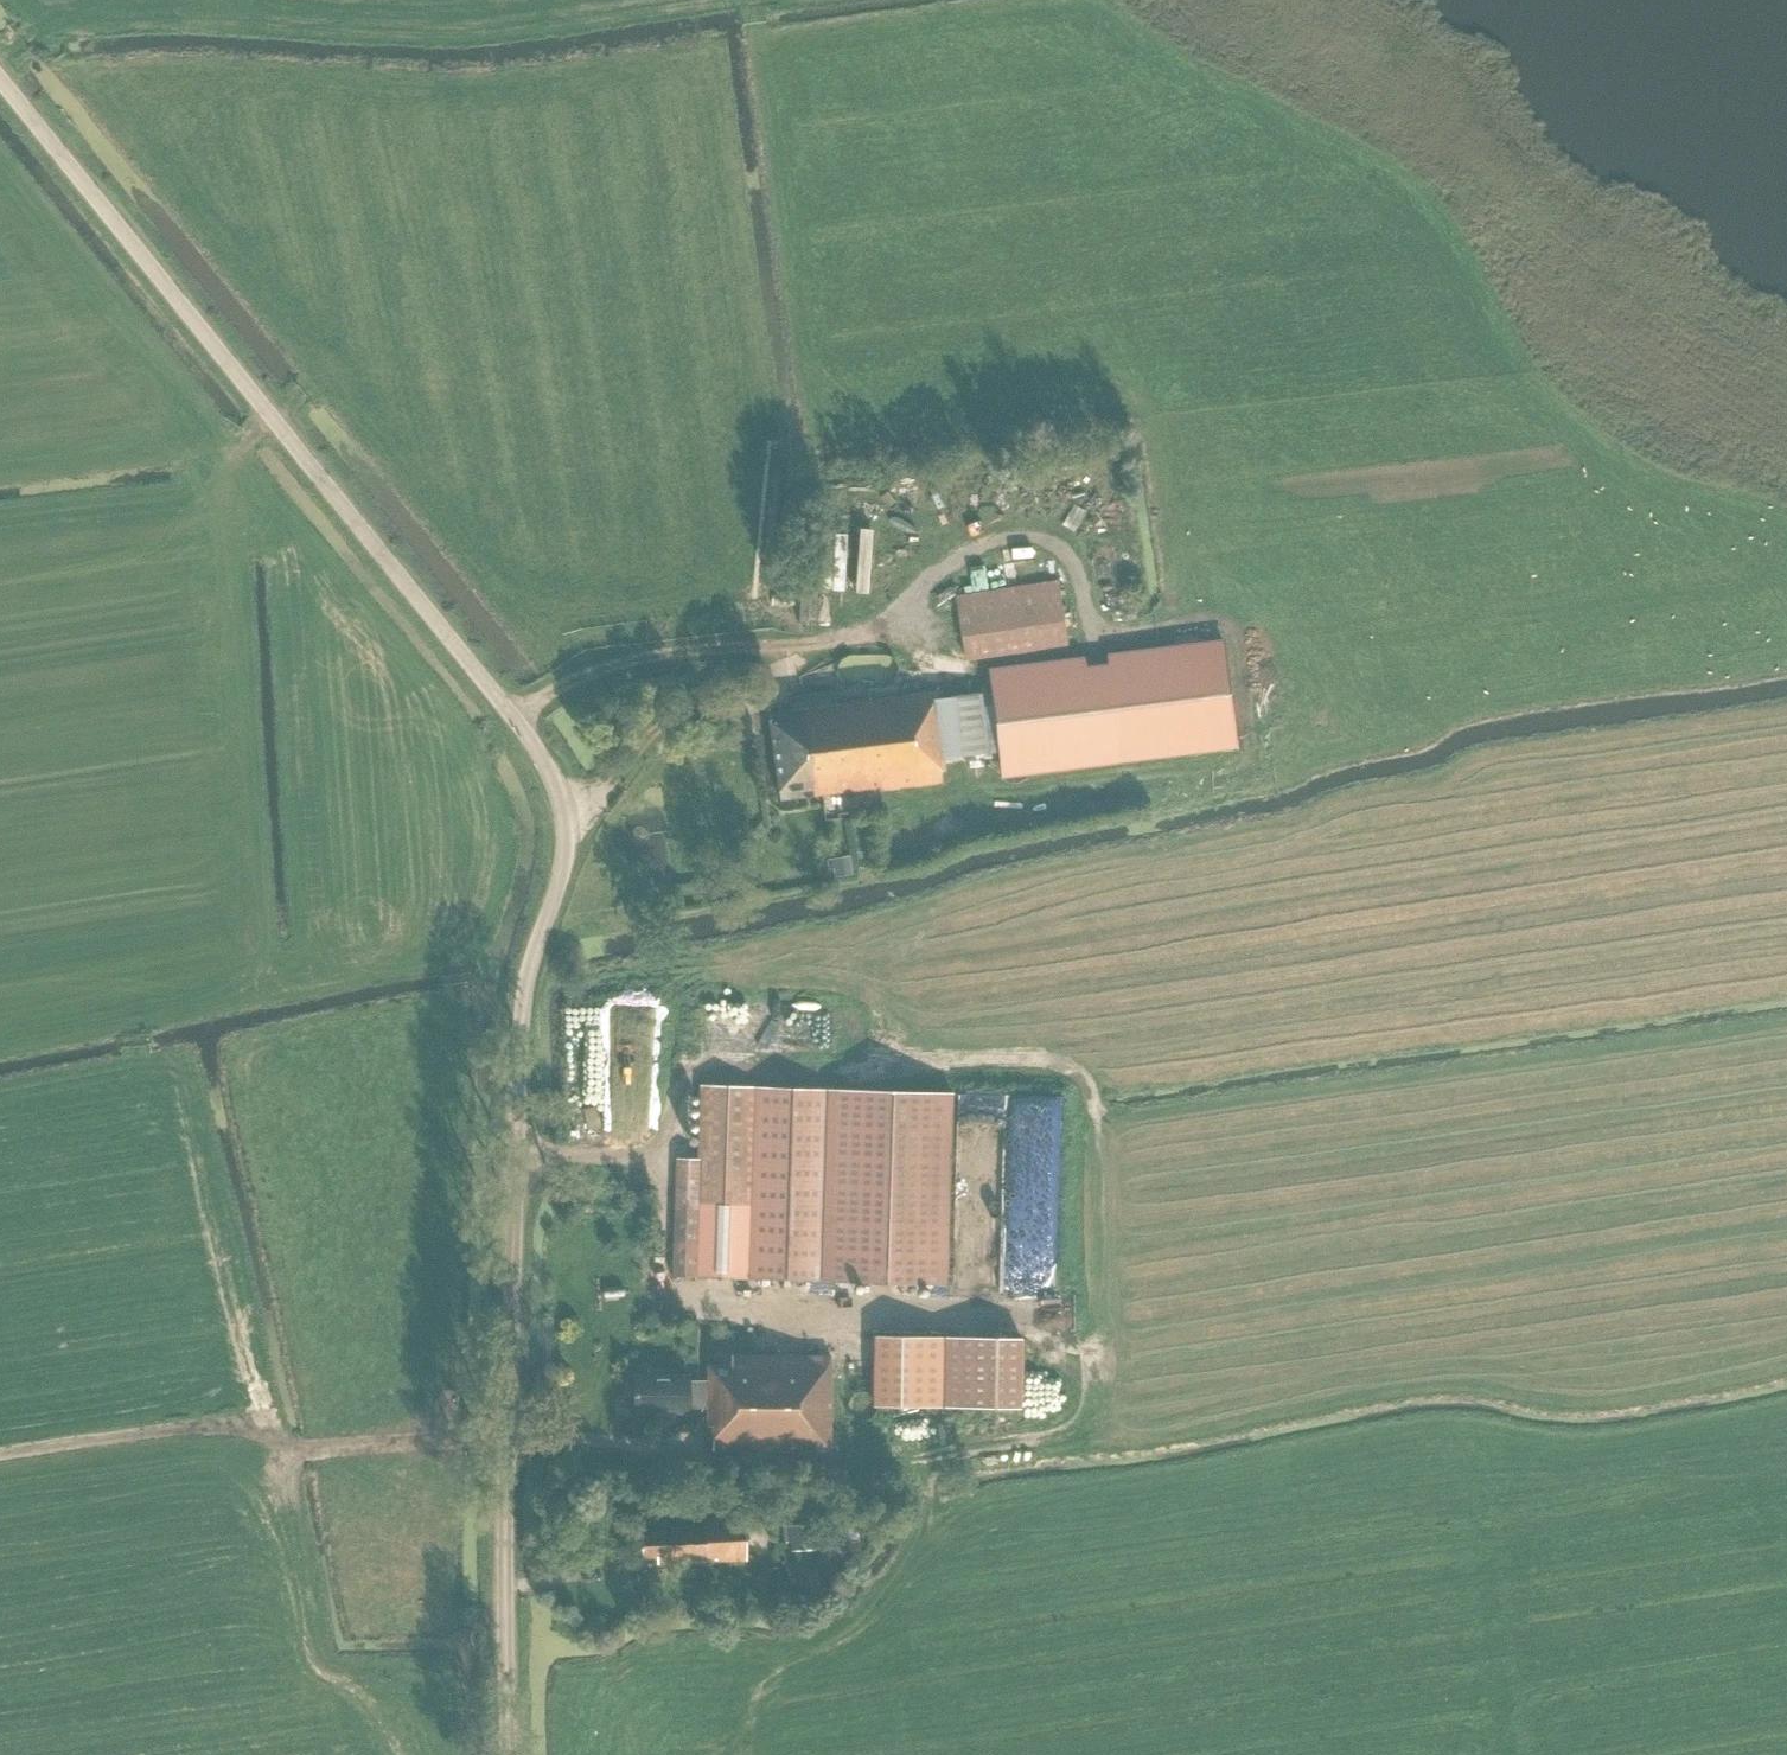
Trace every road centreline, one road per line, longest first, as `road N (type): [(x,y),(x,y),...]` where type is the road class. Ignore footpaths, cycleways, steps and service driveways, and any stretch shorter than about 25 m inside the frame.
road 1 (tertiary): [(510,1754),(506,1432),(520,1019),(564,857),(558,793),(508,710),(0,97)]

